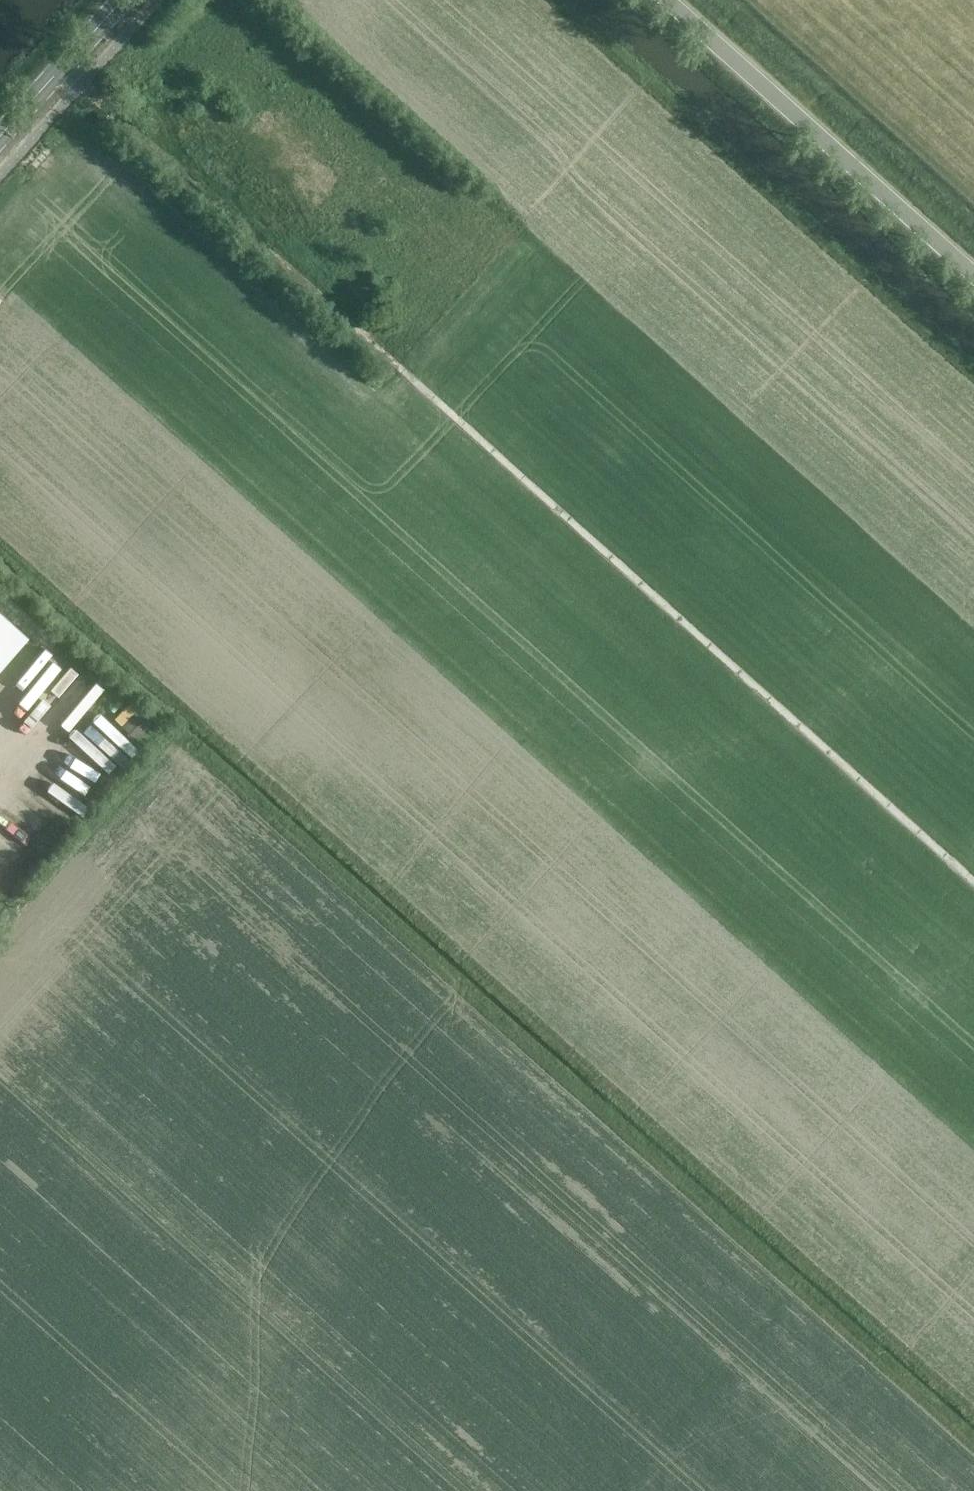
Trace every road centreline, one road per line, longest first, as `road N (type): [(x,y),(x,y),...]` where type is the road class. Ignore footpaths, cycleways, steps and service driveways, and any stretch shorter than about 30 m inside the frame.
road 1 (unclassified): [(973,274),(669,0)]
road 2 (secondary): [(0,139),(125,0)]

